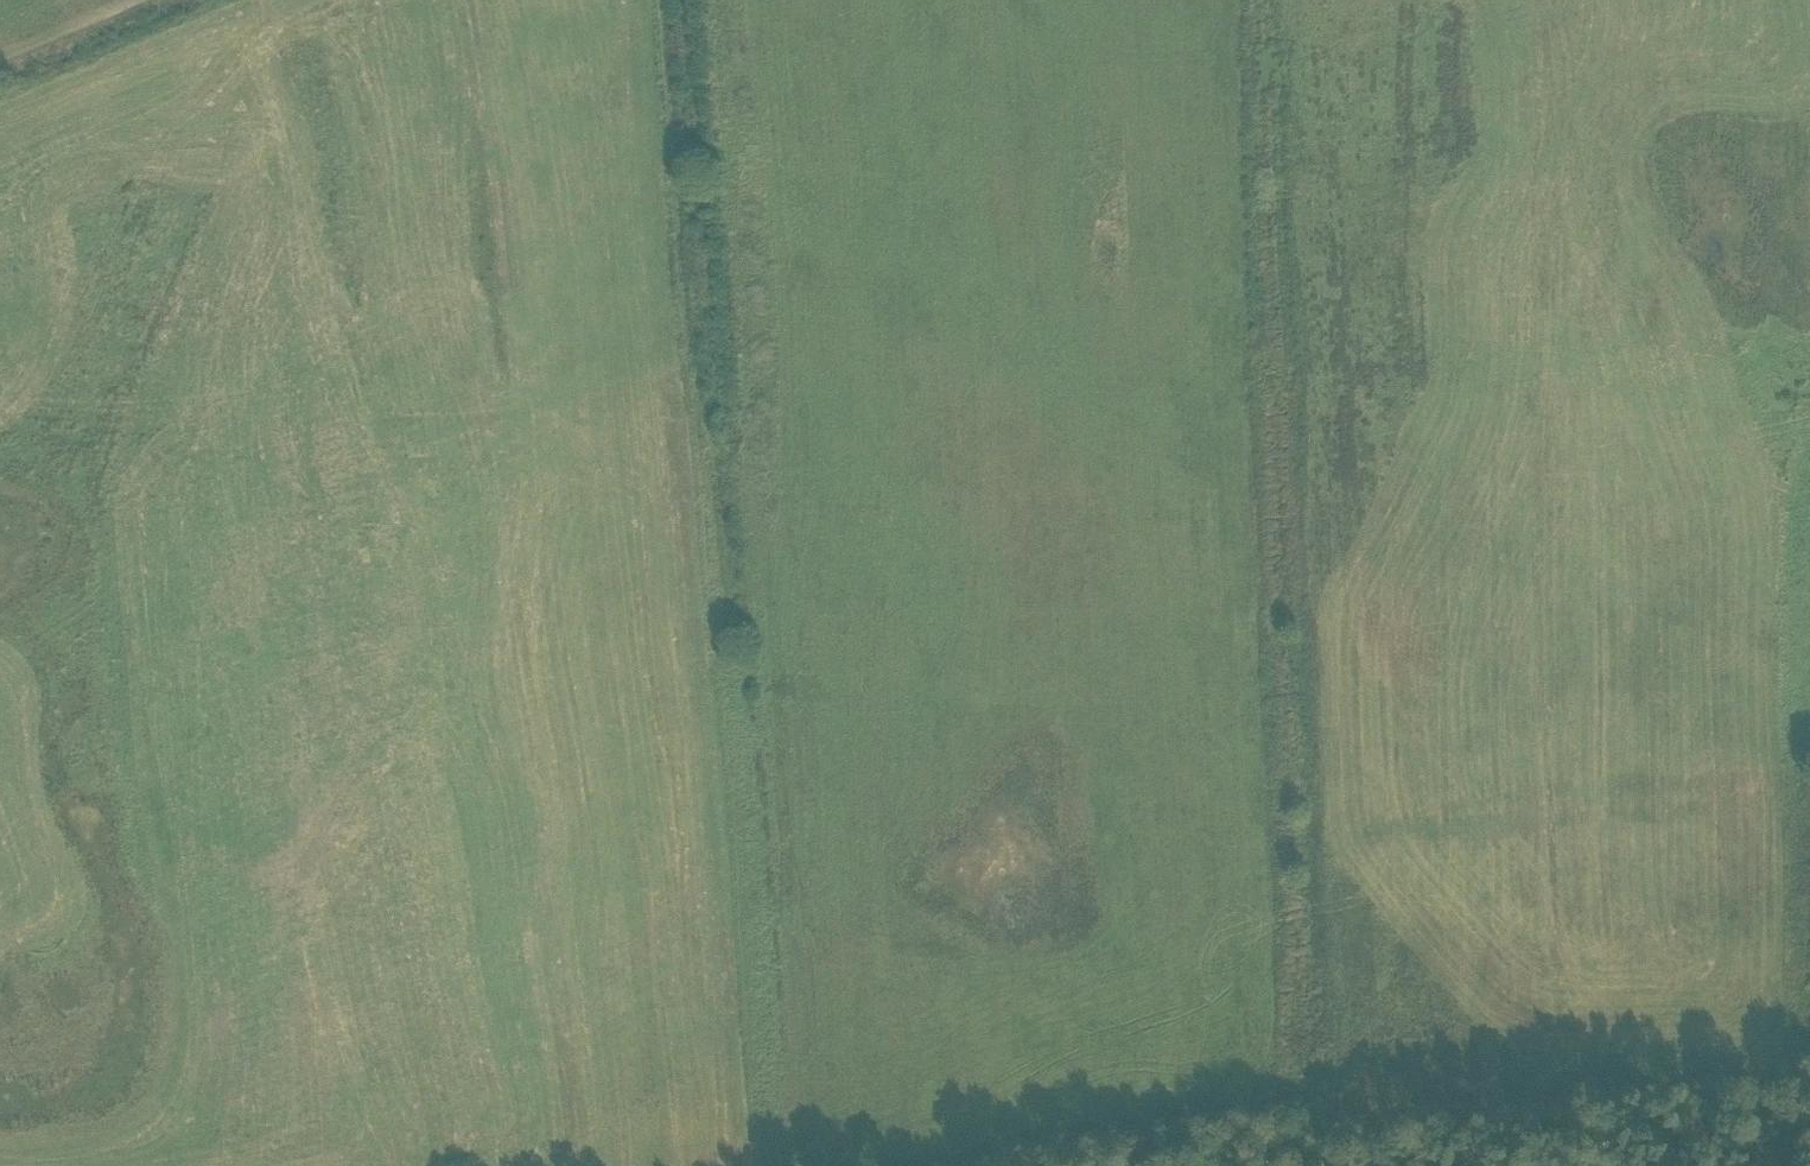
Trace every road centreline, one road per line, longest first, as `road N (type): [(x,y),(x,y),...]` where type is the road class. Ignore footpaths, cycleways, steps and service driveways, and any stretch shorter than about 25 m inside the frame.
road 1 (track): [(0,58),(134,0)]

